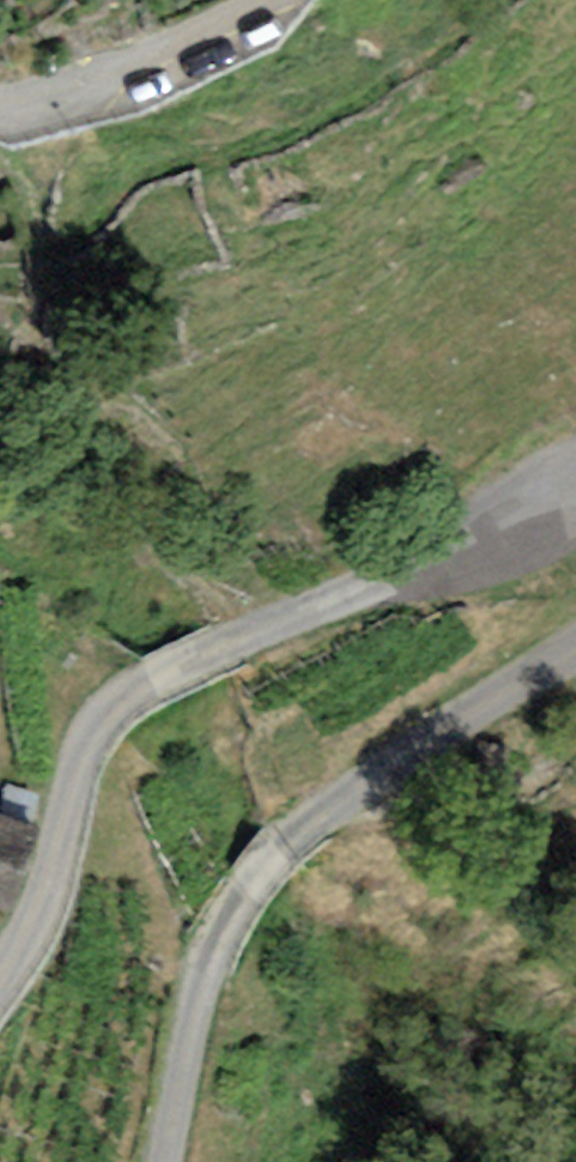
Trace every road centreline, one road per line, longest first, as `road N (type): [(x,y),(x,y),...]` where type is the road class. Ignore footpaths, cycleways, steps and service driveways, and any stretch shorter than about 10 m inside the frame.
road 1 (unclassified): [(575,494),(254,632),(127,699),(97,734),(29,942),(0,987)]
road 2 (unclassified): [(168,1161),(223,931),(299,829),(413,747),(575,649)]
road 3 (unclassified): [(0,101),(99,77),(266,0)]

